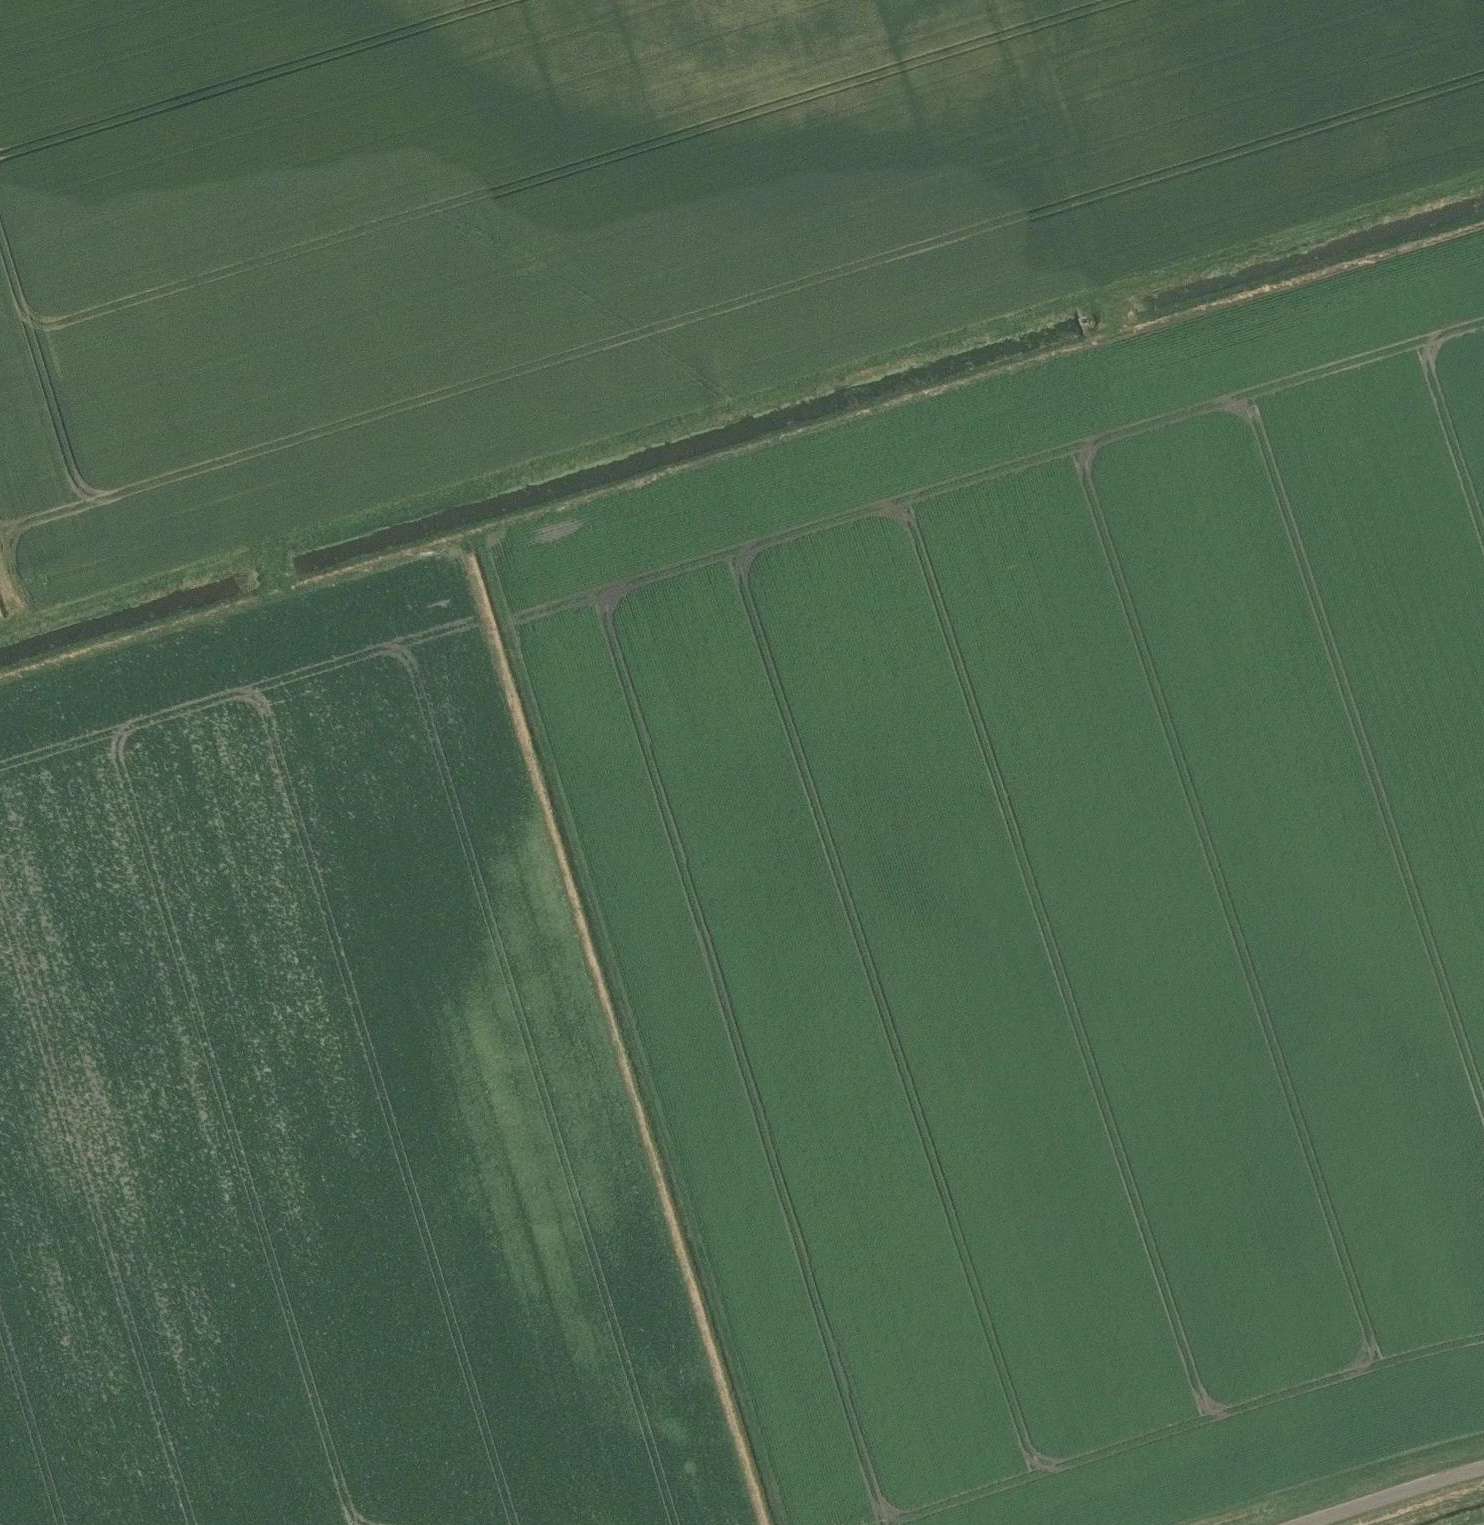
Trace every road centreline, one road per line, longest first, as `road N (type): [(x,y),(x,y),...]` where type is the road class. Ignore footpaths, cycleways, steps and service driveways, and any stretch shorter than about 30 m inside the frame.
road 1 (unclassified): [(1306,1524),(1483,1469)]

